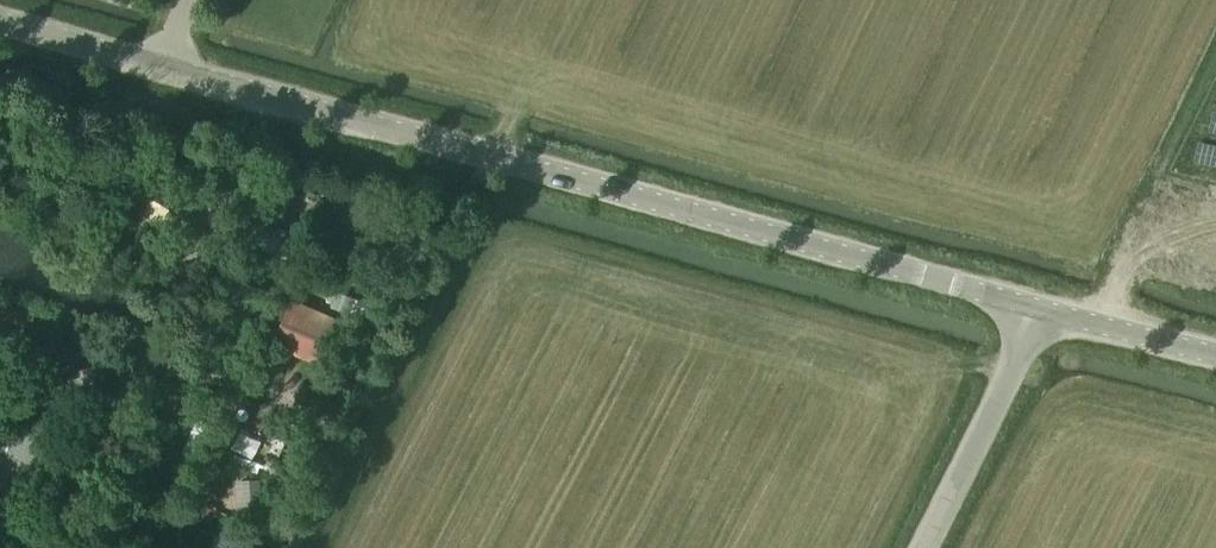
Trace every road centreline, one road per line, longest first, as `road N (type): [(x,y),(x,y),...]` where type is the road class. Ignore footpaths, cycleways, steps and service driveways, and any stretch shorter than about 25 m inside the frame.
road 1 (unclassified): [(1048,316),(0,25)]
road 2 (track): [(62,547),(284,102)]
road 3 (track): [(200,547),(372,249)]
road 4 (unclassified): [(1048,316),(930,547)]
road 5 (unclassified): [(1215,352),(1048,316)]

